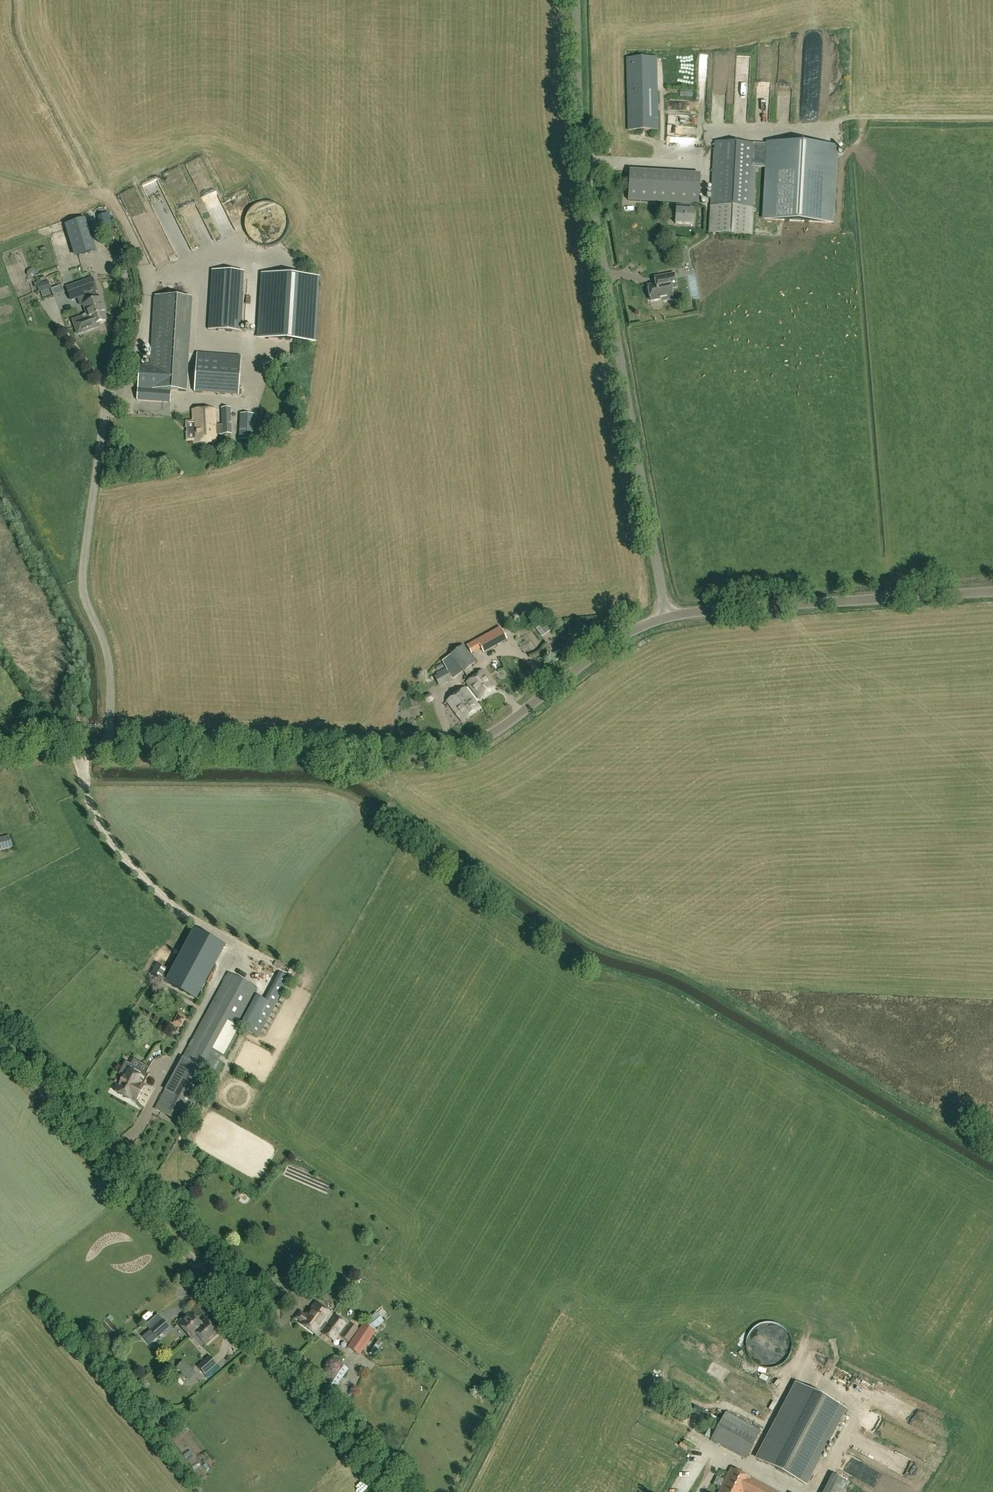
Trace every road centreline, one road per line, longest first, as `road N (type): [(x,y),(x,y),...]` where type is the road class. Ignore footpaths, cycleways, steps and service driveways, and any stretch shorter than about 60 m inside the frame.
road 1 (tertiary): [(0,753),(446,754),(495,733),(619,639),(667,617)]
road 2 (unclassified): [(667,617),(587,184),(575,0)]
road 3 (unclassified): [(398,1491),(0,1044)]
road 4 (track): [(128,408),(148,294),(141,255),(23,42),(16,0)]
road 5 (tertiary): [(667,617),(992,591)]

